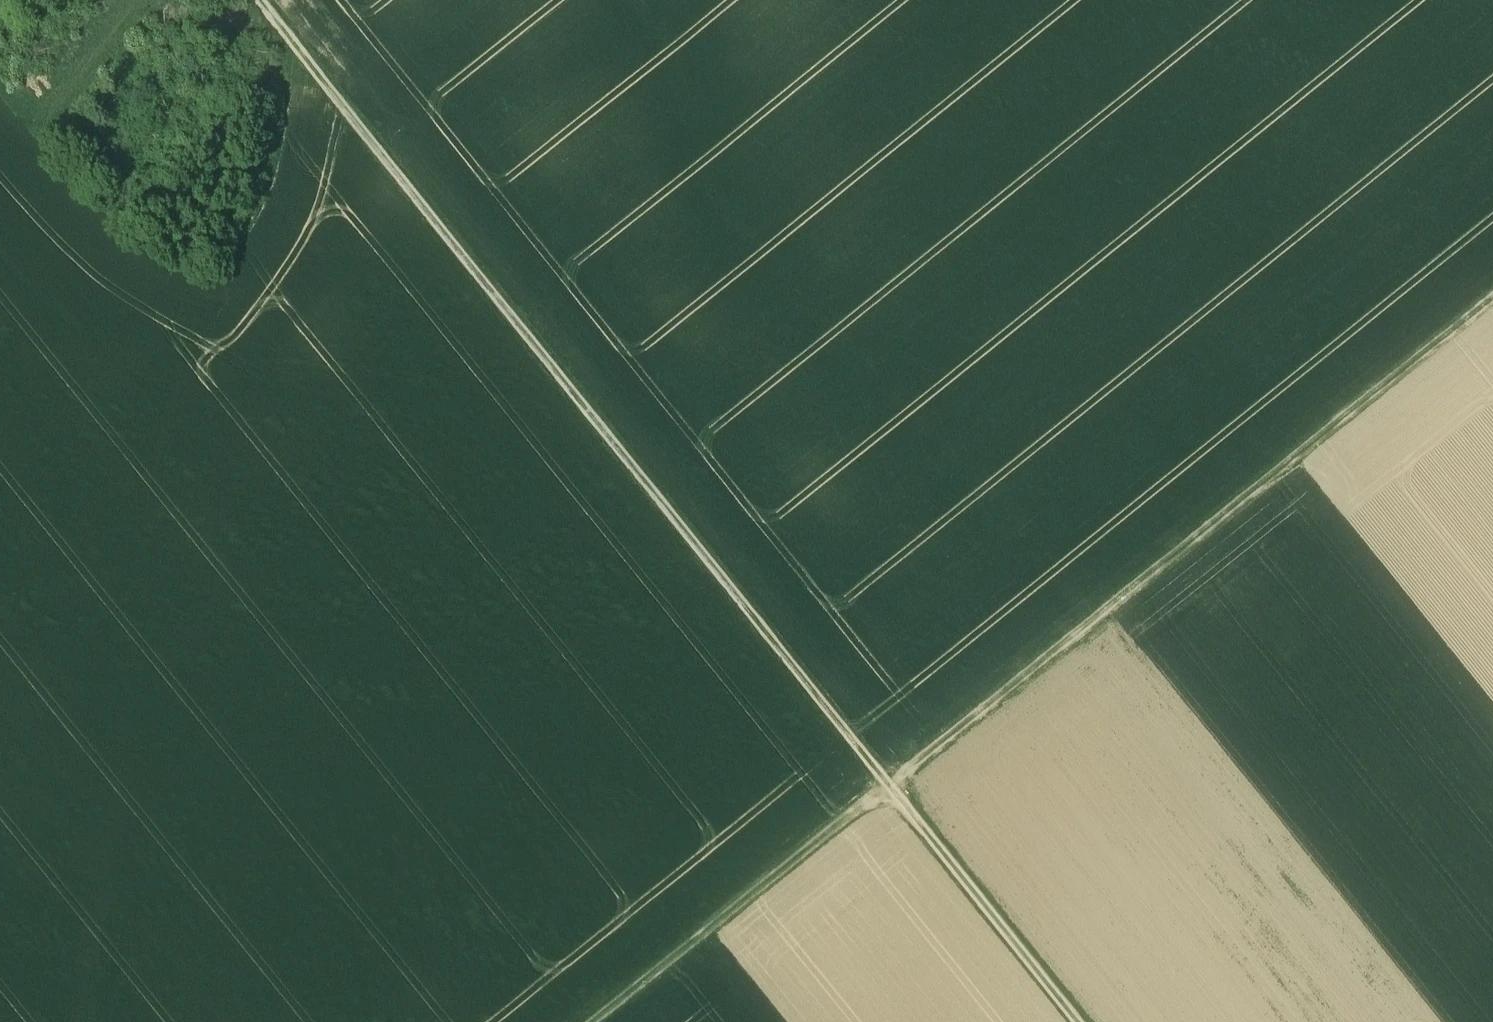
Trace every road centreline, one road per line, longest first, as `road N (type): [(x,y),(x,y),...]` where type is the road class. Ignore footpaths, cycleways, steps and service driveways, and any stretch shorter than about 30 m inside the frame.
road 1 (track): [(1075,1021),(254,0)]
road 2 (track): [(1492,300),(595,1021)]

